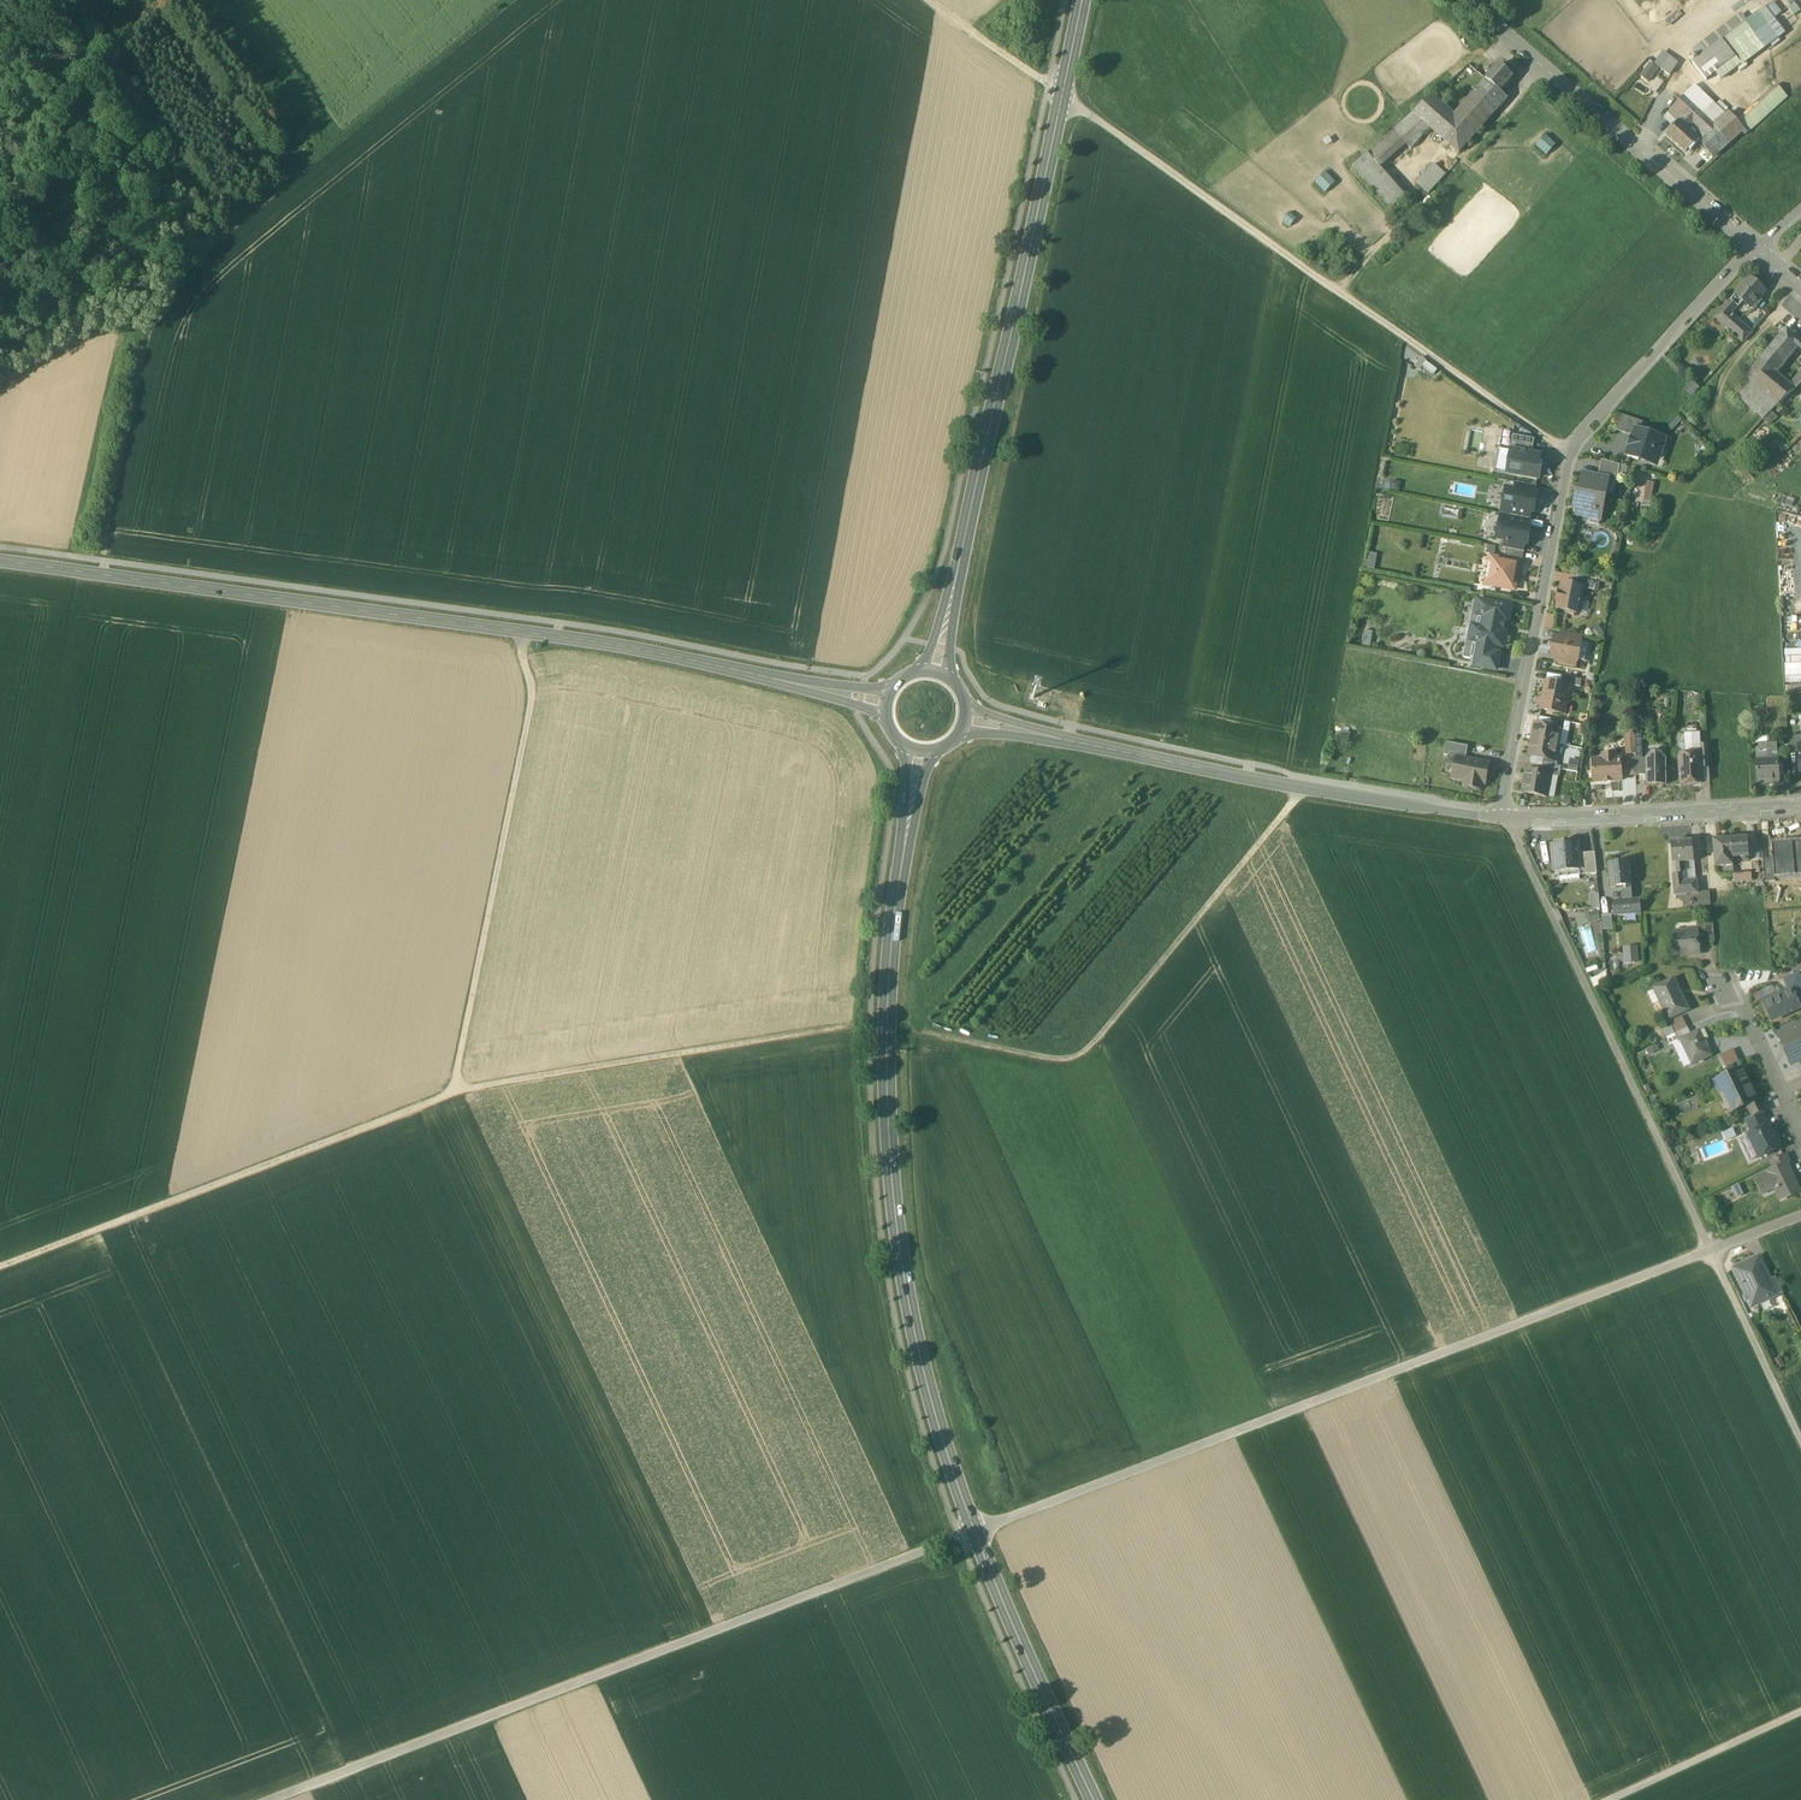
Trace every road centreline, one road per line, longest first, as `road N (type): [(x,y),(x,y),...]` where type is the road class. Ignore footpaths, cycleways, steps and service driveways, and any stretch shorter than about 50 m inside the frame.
road 1 (secondary): [(1094,1799),(964,1501),(939,1431),(903,1274),(886,1024),(920,749)]
road 2 (track): [(0,1267),(453,1094),(532,696),(523,633)]
road 3 (unclassified): [(889,703),(611,646),(0,562)]
road 4 (track): [(1710,1250),(976,1533)]
road 5 (track): [(269,1799),(976,1533)]
road 6 (secondary): [(936,671),(1084,0)]
road 7 (residential): [(1505,819),(1570,454),(1753,246)]
road 8 (tertiary): [(967,718),(1304,789),(1505,819)]
road 9 (track): [(1304,789),(1085,1051),(1062,1060),(940,1038)]
road 10 (track): [(1710,1250),(1505,819)]
road 11 (track): [(1302,265),(926,0)]
road 12 (track): [(505,0),(168,273)]
road 13 (track): [(453,1094),(854,1025)]
road 14 (residential): [(1753,246),(1468,0)]
road 15 (track): [(0,344),(27,334),(90,281),(111,233),(111,187),(50,98)]
road 16 (tertiary): [(1505,819),(1800,806)]
road 17 (track): [(49,0),(50,98),(0,197)]
road 18 (track): [(1800,1435),(1710,1250)]
road 19 (track): [(1800,1723),(1634,1799)]
road 20 (residential): [(1800,1132),(1735,987)]

